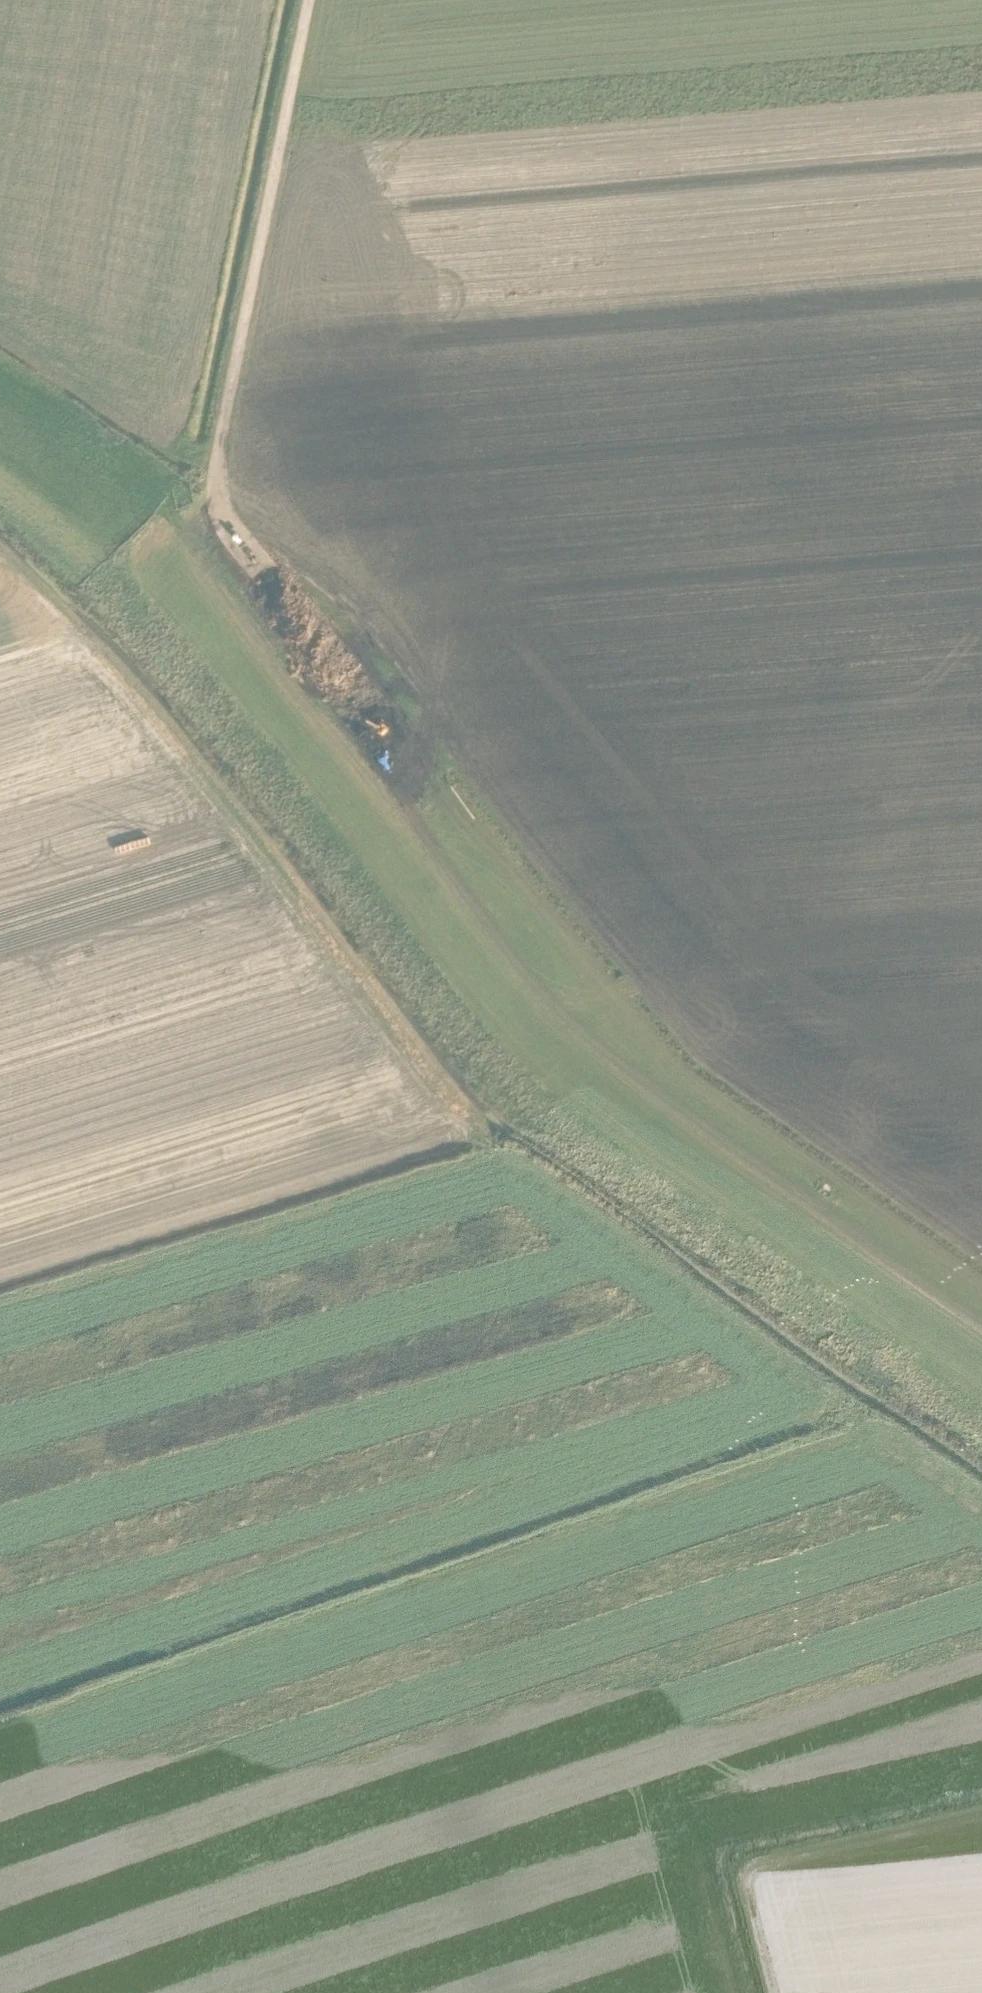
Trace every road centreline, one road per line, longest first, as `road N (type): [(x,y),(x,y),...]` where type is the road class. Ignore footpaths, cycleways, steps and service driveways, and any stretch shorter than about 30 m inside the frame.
road 1 (track): [(363,702),(226,535),(212,491),(309,0)]

